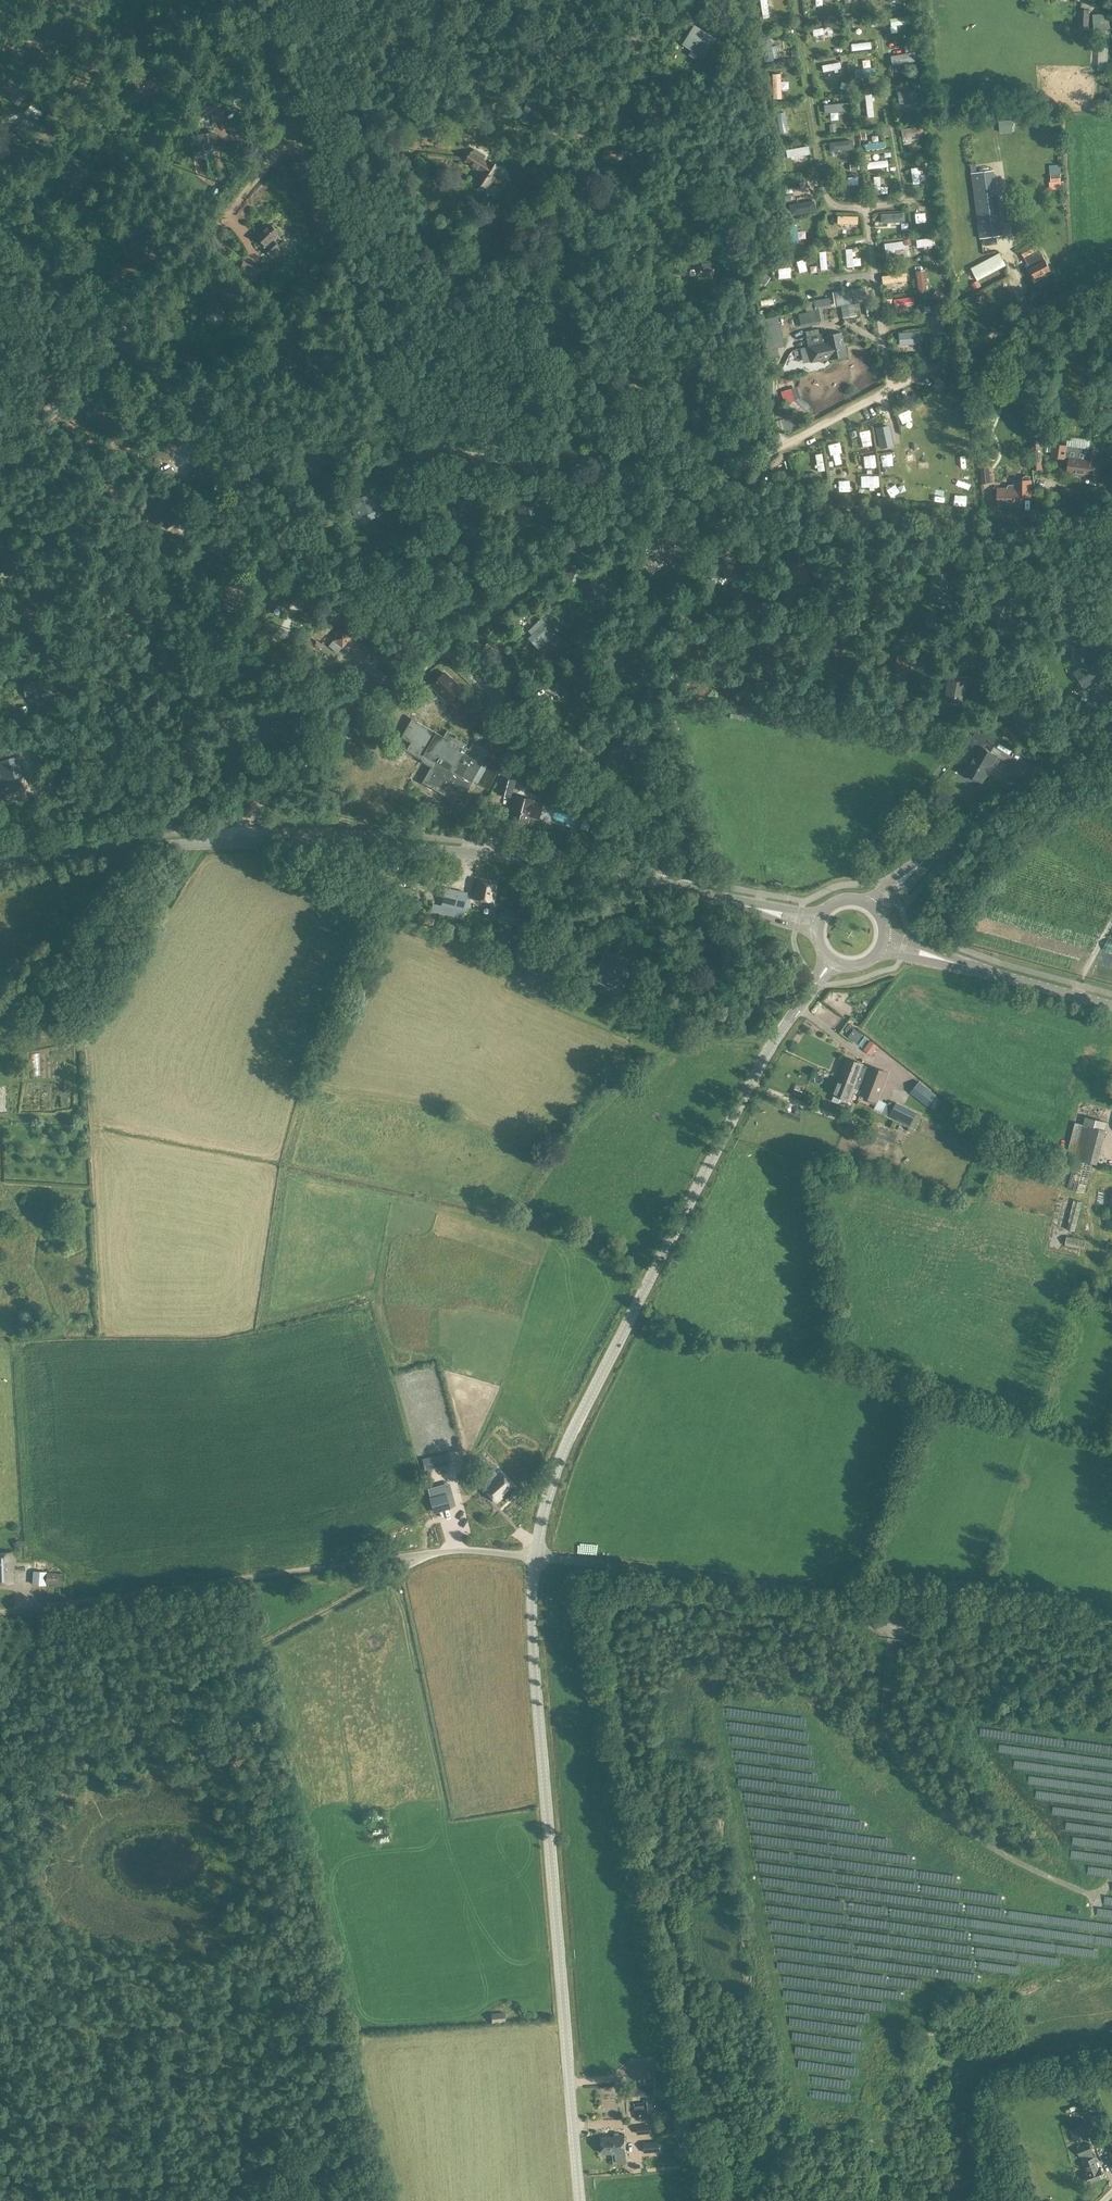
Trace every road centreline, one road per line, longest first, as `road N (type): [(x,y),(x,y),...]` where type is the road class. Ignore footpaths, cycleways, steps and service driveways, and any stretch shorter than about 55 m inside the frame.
road 1 (tertiary): [(537,1556),(556,1469),(756,1076),(832,962)]
road 2 (tertiary): [(582,2200),(531,1602),(537,1556)]
road 3 (unclassified): [(446,652),(0,227)]
road 4 (unclassified): [(1111,1625),(537,1556)]
road 5 (track): [(0,1789),(435,1553)]
road 6 (track): [(1096,740),(957,647),(860,599),(740,610),(662,603)]
road 7 (unclassified): [(696,492),(1111,271)]
road 8 (track): [(387,440),(250,0)]
road 9 (unclassified): [(0,1615),(435,1553)]
road 10 (unclassified): [(696,492),(1111,543)]
road 11 (tertiary): [(690,890),(524,861),(343,844)]
road 12 (unclassified): [(690,890),(446,652)]
road 13 (unclassified): [(446,652),(661,489),(696,492)]
road 14 (tertiary): [(873,909),(951,842),(1111,729)]
road 15 (track): [(232,0),(153,20),(0,172)]
road 16 (unclassified): [(230,843),(254,805),(446,652)]
road 17 (track): [(661,489),(387,440)]
road 18 (track): [(293,136),(113,338)]
road 19 (tertiary): [(1111,1006),(882,943)]
road 20 (tertiary): [(0,866),(230,843)]
road 21 (track): [(387,440),(455,645)]
road 22 (track): [(387,440),(184,405)]
road 23 (tertiary): [(817,924),(690,890)]

